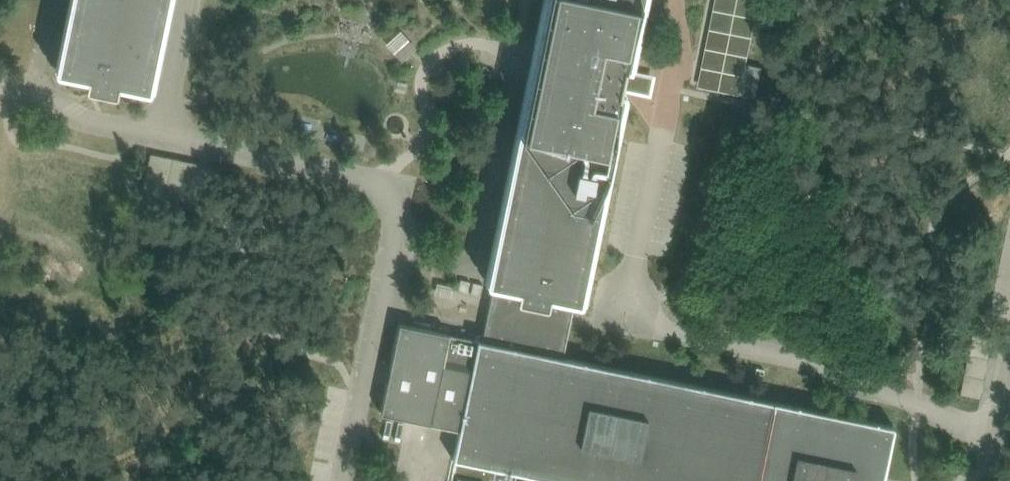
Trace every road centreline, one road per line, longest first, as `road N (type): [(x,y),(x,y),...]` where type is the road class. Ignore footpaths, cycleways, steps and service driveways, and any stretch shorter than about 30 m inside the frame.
road 1 (unclassified): [(685,0),(629,294),(773,321),(870,358),(920,407),(996,427)]

